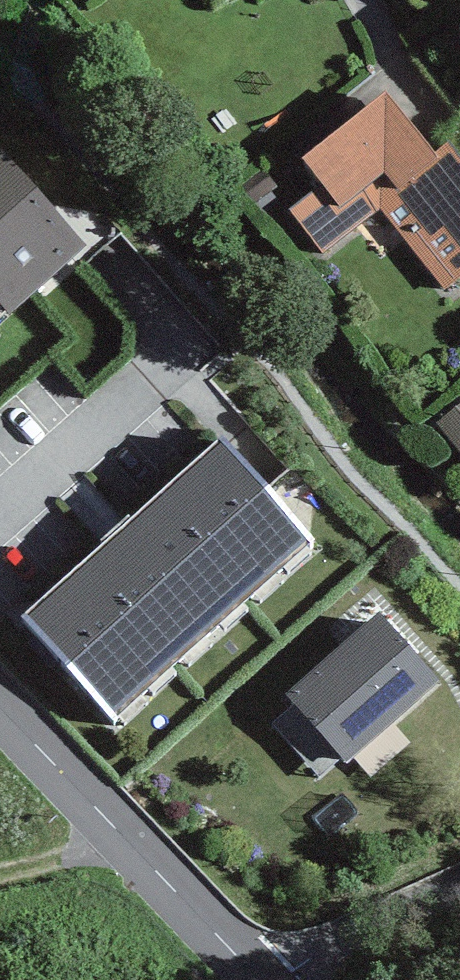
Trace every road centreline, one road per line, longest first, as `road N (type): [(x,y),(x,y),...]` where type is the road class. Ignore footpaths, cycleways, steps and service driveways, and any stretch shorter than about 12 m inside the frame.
road 1 (tertiary): [(261,978),(0,708)]
road 2 (residential): [(261,978),(459,887)]

